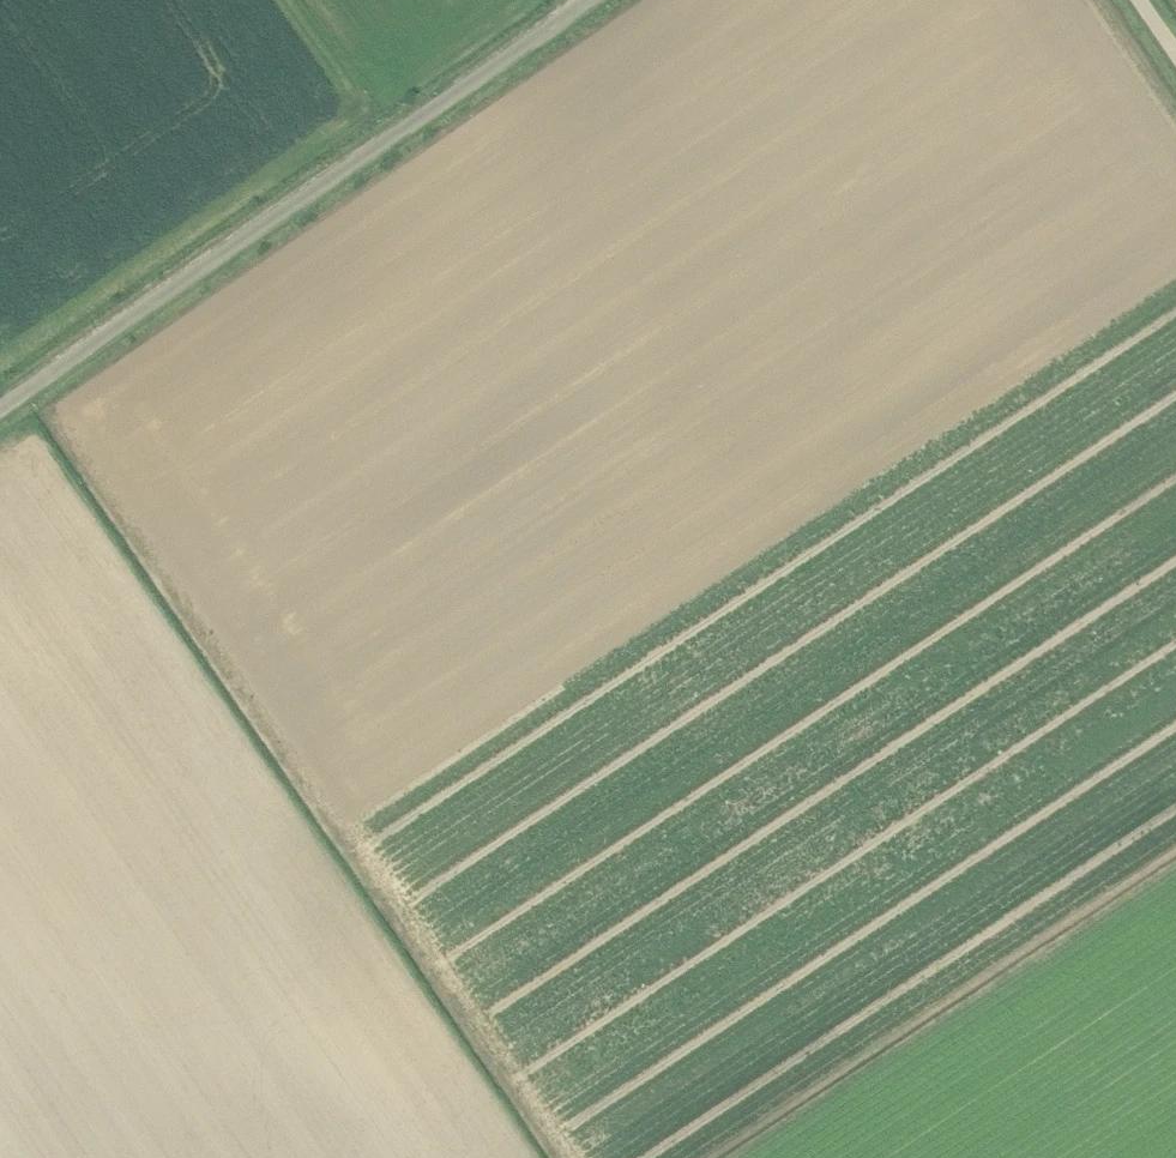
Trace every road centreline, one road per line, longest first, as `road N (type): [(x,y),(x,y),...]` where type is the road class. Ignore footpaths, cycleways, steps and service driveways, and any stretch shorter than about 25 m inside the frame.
road 1 (unclassified): [(0,413),(599,0)]

